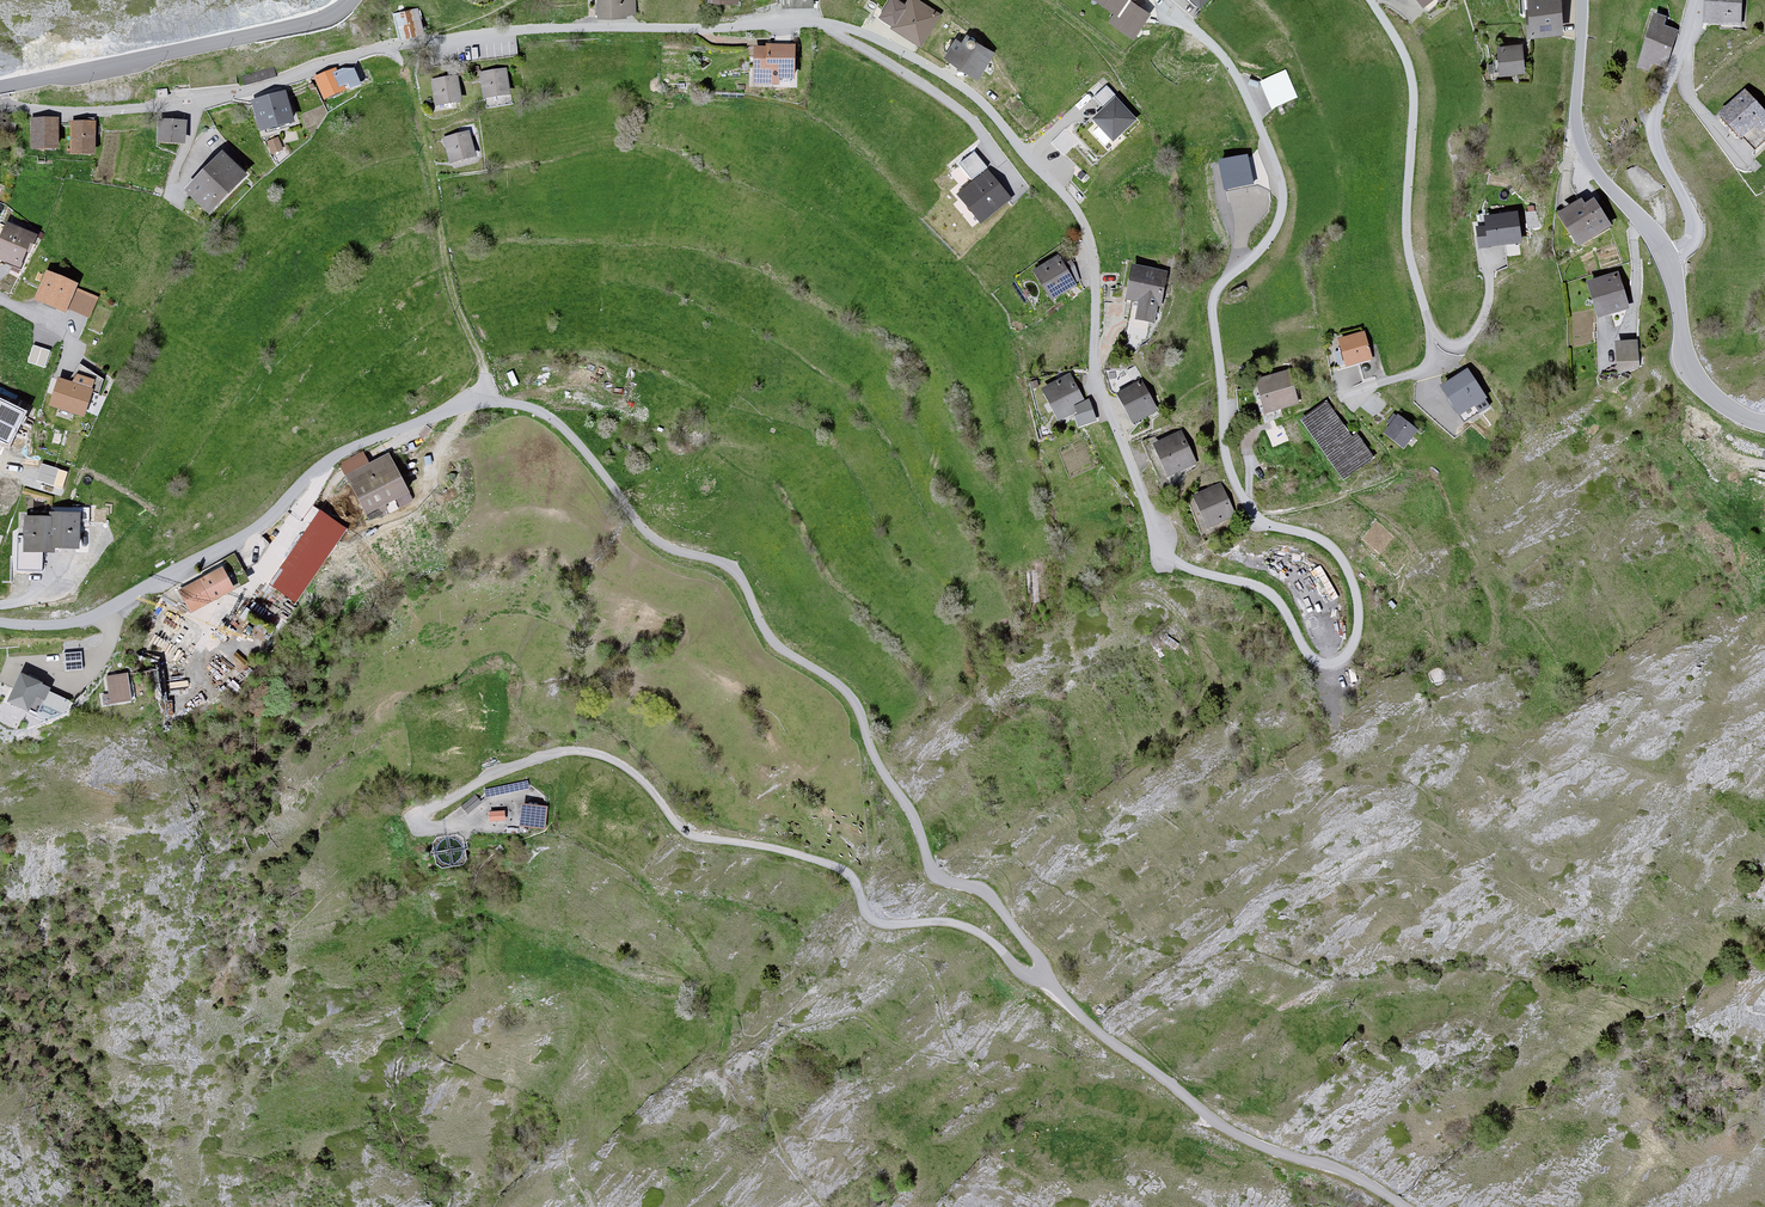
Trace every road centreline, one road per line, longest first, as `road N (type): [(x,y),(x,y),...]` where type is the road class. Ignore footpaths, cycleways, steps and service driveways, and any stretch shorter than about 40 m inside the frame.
road 1 (residential): [(0,104),(49,111),(152,103),(451,34),(848,26),(954,79),(1078,212),(1088,240),(1094,377),(1161,545),(1197,572),(1268,592),(1303,648),(1330,660),(1352,639),(1347,574),(1330,548),(1268,522),(1224,470),(1212,293),(1270,228),(1282,199),(1278,171),(1237,80),(1163,4)]
road 2 (unclassified): [(0,620),(32,626),(102,615),(264,524),(312,469),(341,450),(460,403),(532,406),(565,430),(632,518),(667,546),(719,562),(739,580),(773,643),(830,680),(850,704),(935,874),(985,892),(1031,949),(1042,979),(1087,1025),(1219,1123),(1275,1152),(1338,1169),(1403,1206)]
road 3 (track): [(1042,979),(981,933),(949,921),(880,923),(843,870),(782,850),(698,838),(648,785),(592,753),(563,752),(486,777),(418,820),(417,829),(476,821)]
road 4 (residential): [(1368,0),(1406,69),(1405,251),(1440,359)]
road 5 (track): [(397,44),(431,175),(452,307),(480,362),(486,400)]
road 6 (tertiary): [(0,89),(310,24),(353,0)]
road 7 (residential): [(1661,258),(1680,250),(1690,223),(1651,138),(1693,0)]
road 8 (tertiary): [(1581,0),(1578,148),(1661,258)]
road 9 (tertiary): [(1661,258),(1690,377),(1743,417),(1764,422)]

